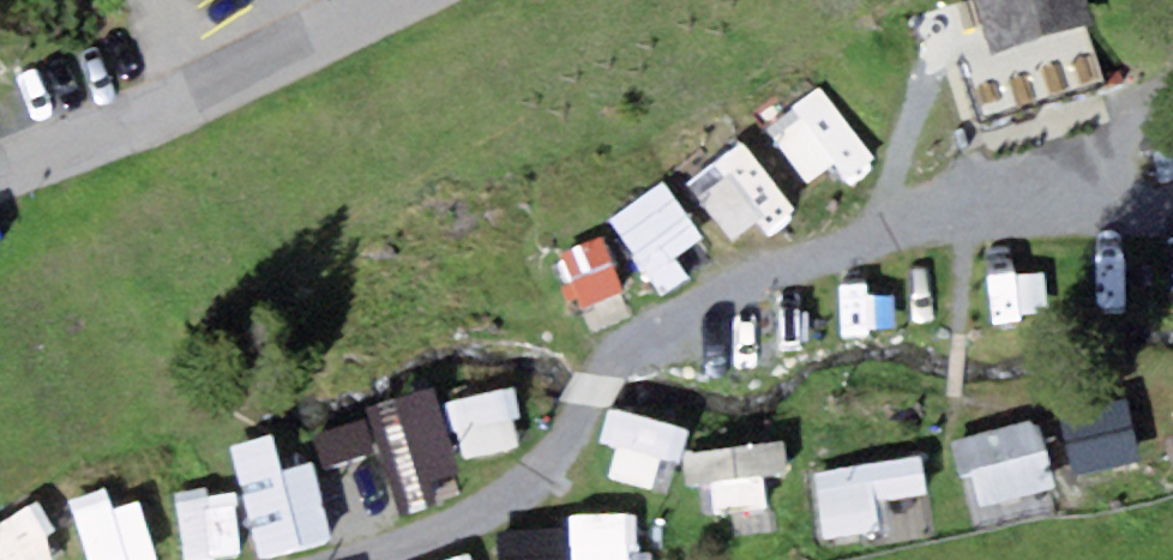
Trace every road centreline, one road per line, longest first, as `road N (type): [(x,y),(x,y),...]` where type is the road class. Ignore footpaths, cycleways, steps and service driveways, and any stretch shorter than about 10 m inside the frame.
road 1 (track): [(335,559),(473,531),(668,307),(902,221),(1172,204)]
road 2 (residential): [(383,0),(176,99),(0,170)]
road 3 (track): [(1067,211),(1111,122),(1172,78)]

